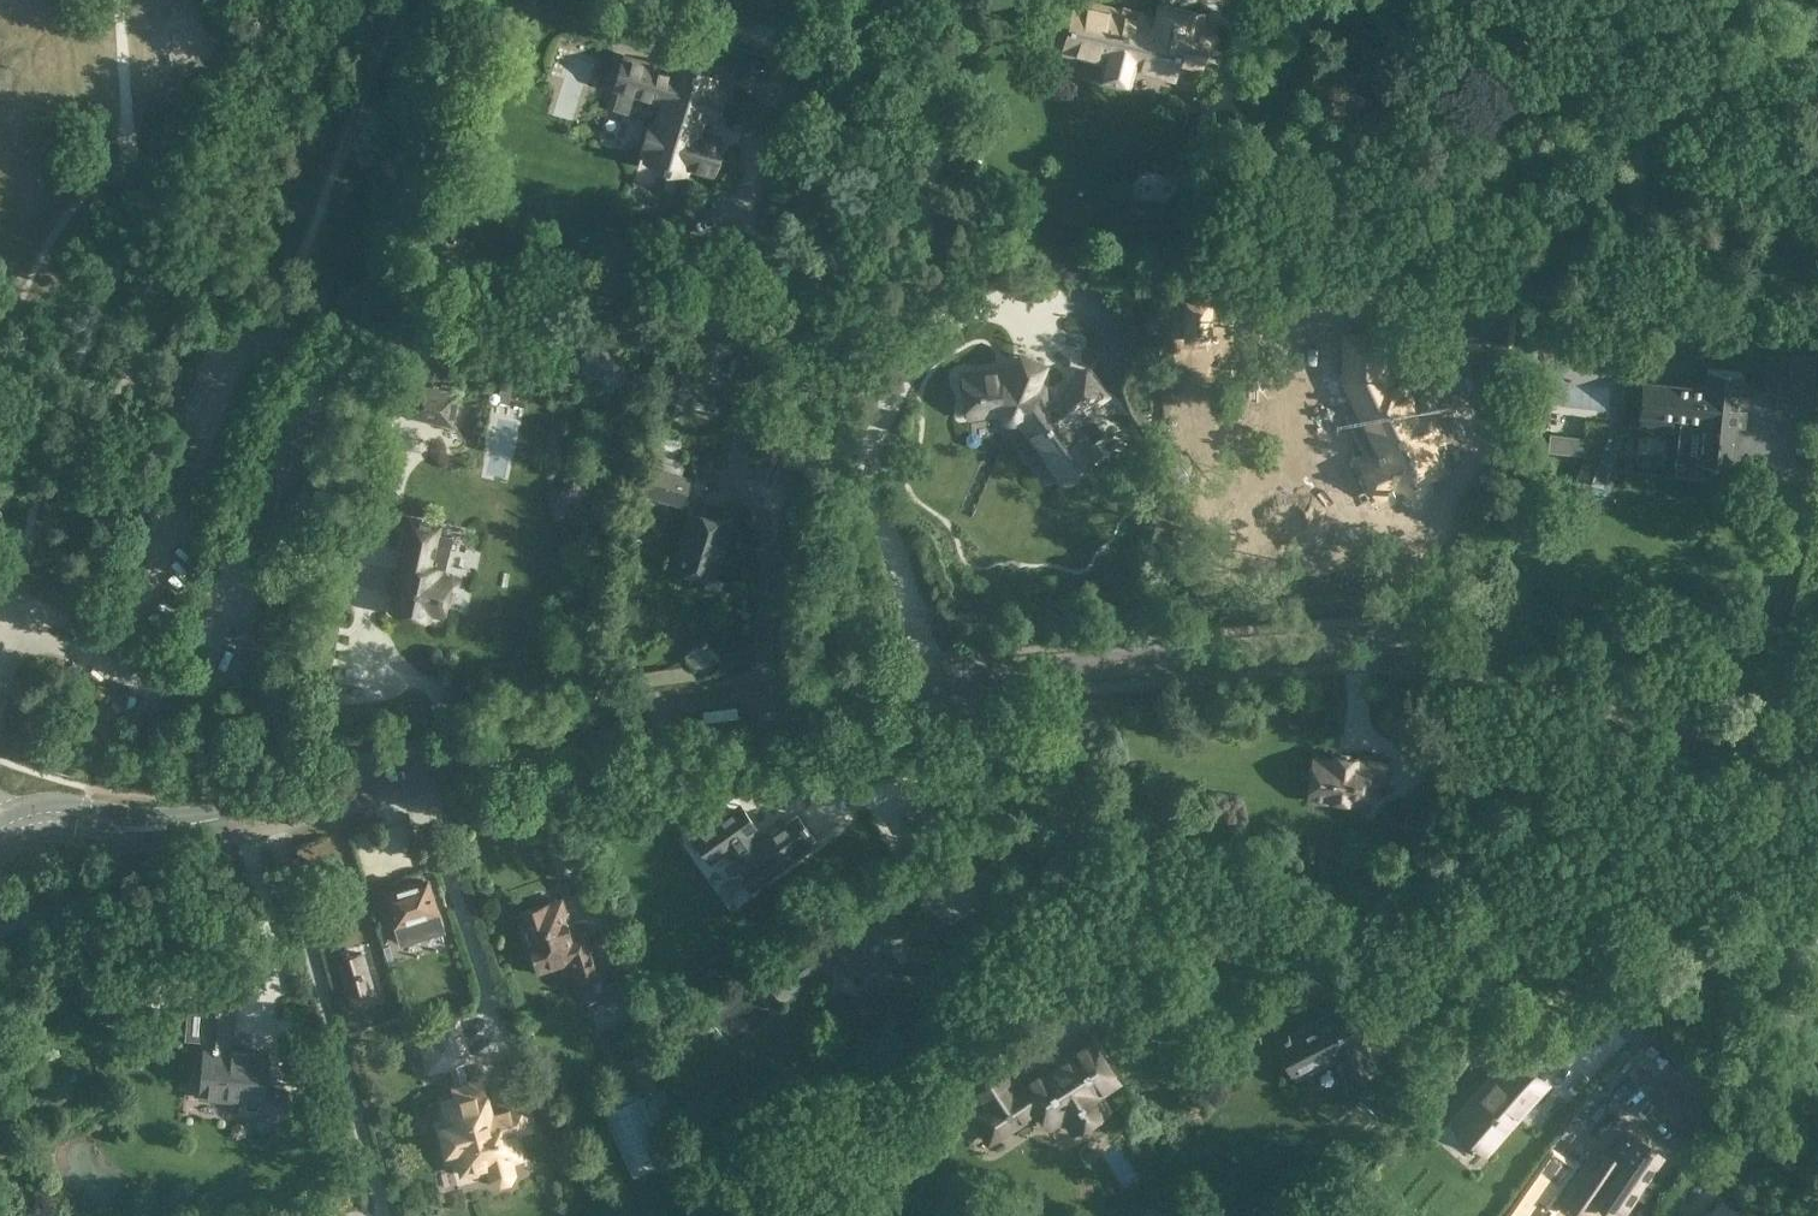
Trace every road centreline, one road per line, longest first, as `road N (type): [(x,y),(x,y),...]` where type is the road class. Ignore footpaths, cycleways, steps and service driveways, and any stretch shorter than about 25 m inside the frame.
road 1 (residential): [(976,677),(995,740),(1024,780),(1531,988),(1817,1193)]
road 2 (secondary): [(1817,753),(1392,646),(1336,642),(976,677)]
road 3 (residential): [(762,699),(769,554),(734,429),(852,0)]
road 4 (track): [(364,0),(86,434),(22,605)]
road 5 (secondary): [(170,826),(528,742),(762,699)]
road 6 (track): [(273,328),(387,74),(415,32),(415,0)]
road 7 (secondary): [(976,677),(762,699)]
road 8 (secondary): [(170,826),(60,802),(0,818)]
road 9 (secondary): [(8,842),(59,828),(113,838),(170,826)]

